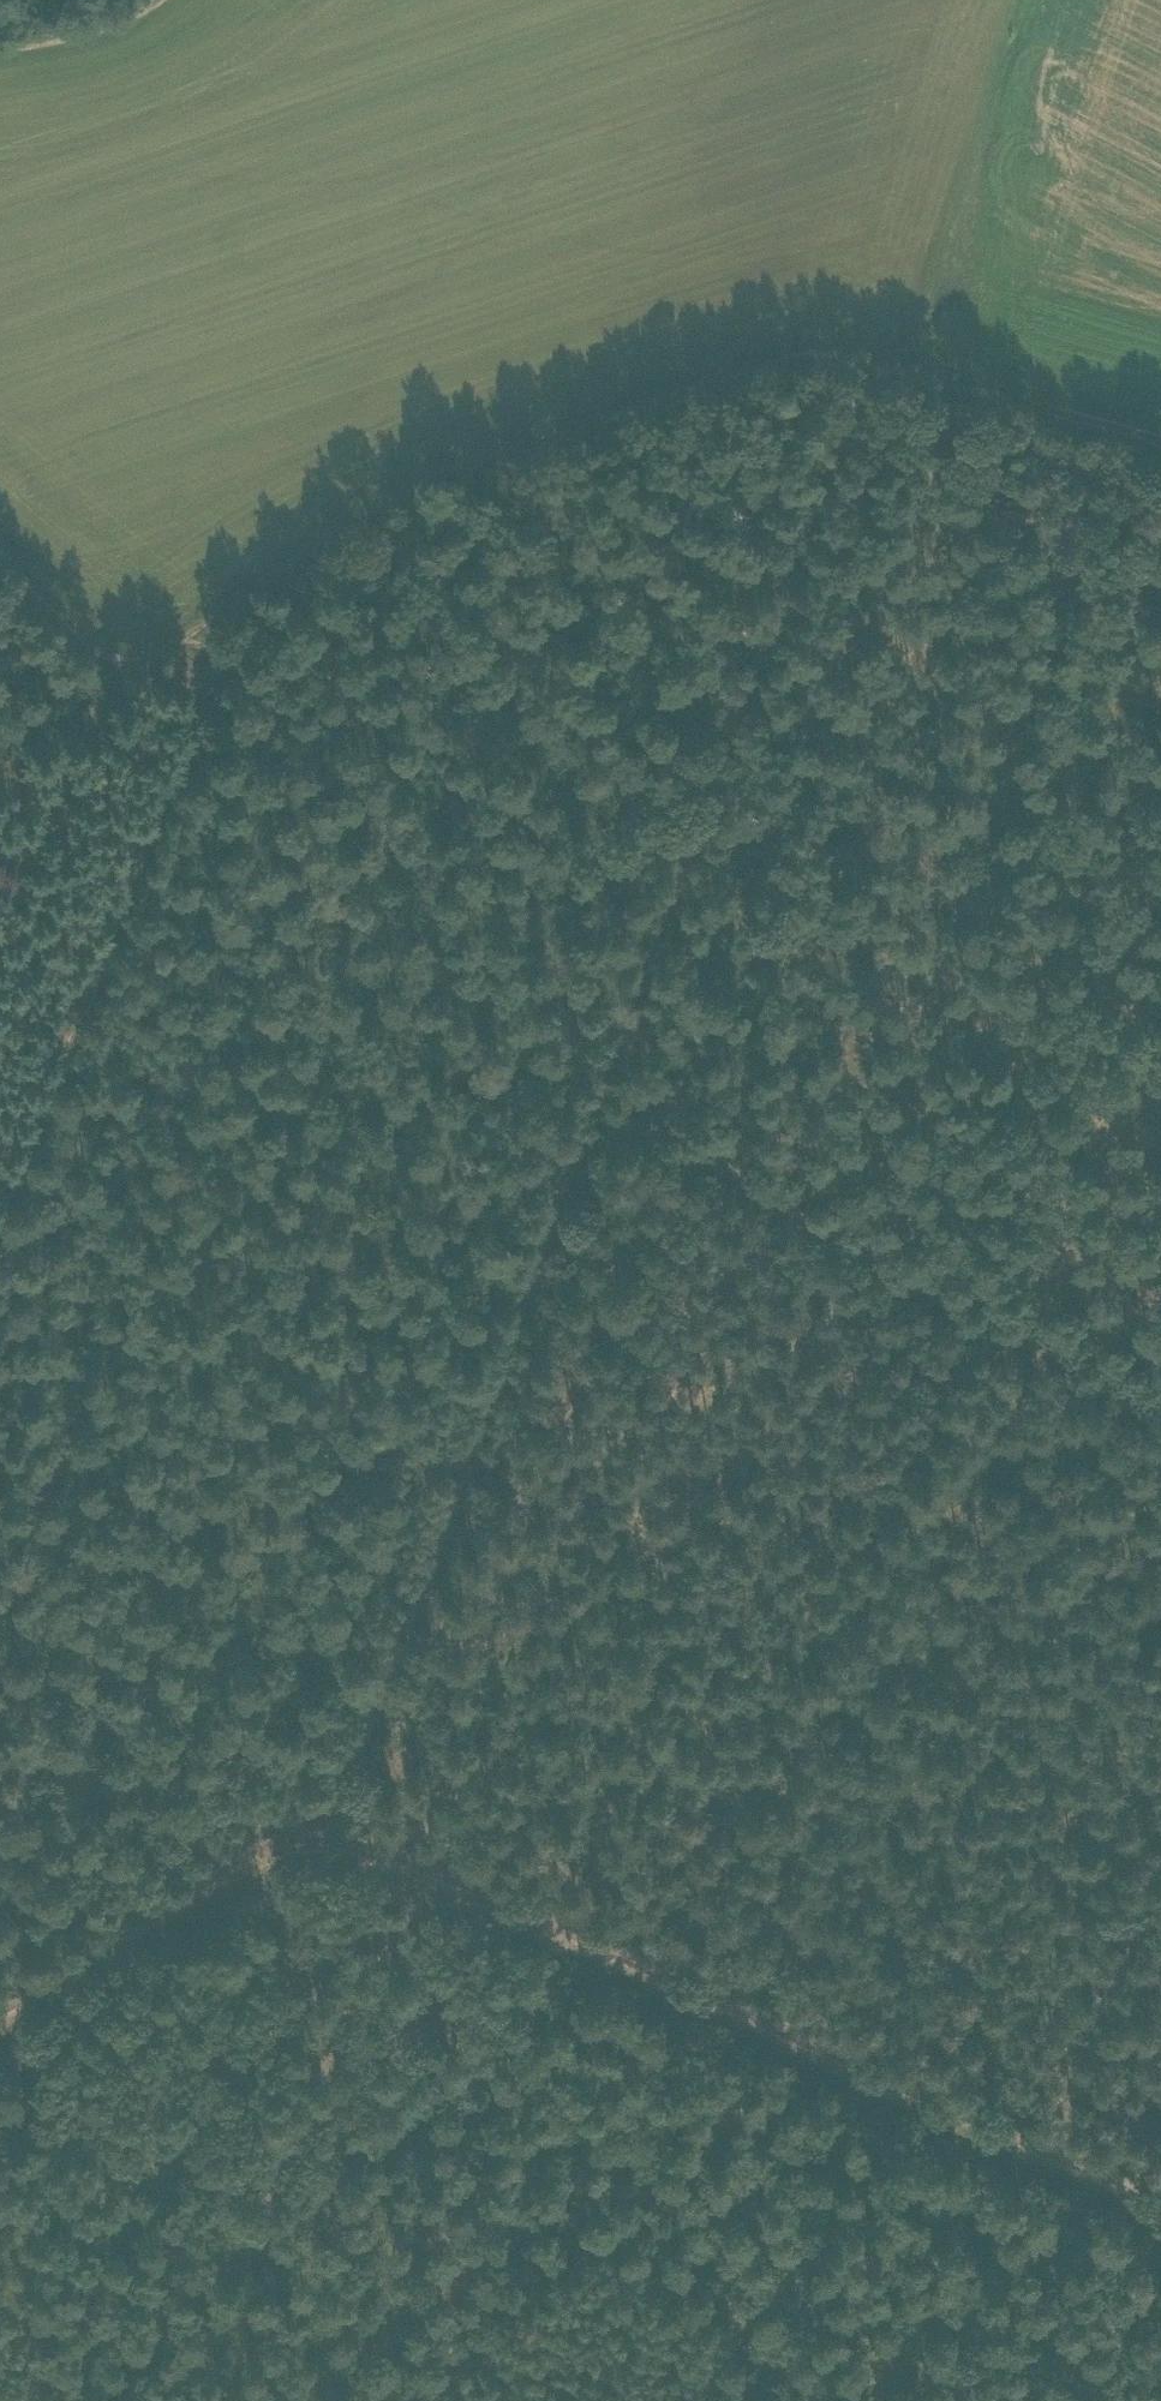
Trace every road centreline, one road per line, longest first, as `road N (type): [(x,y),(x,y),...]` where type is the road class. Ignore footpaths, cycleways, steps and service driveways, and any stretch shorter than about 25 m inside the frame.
road 1 (track): [(597,1106),(854,403),(851,355),(811,358),(674,395),(435,477),(161,656),(133,660),(98,649),(0,568)]
road 2 (track): [(1160,2203),(325,1828)]
road 3 (track): [(597,1106),(325,1828)]
road 4 (track): [(0,1245),(220,675),(216,653),(190,639)]
road 5 (track): [(1160,1419),(597,1106)]
road 6 (track): [(378,2400),(619,2210),(774,2106),(817,2047)]
road 7 (track): [(325,1828),(251,1862),(0,2013)]
road 8 (track): [(325,1828),(231,1814),(0,1723)]
road 9 (track): [(851,355),(1160,444)]

